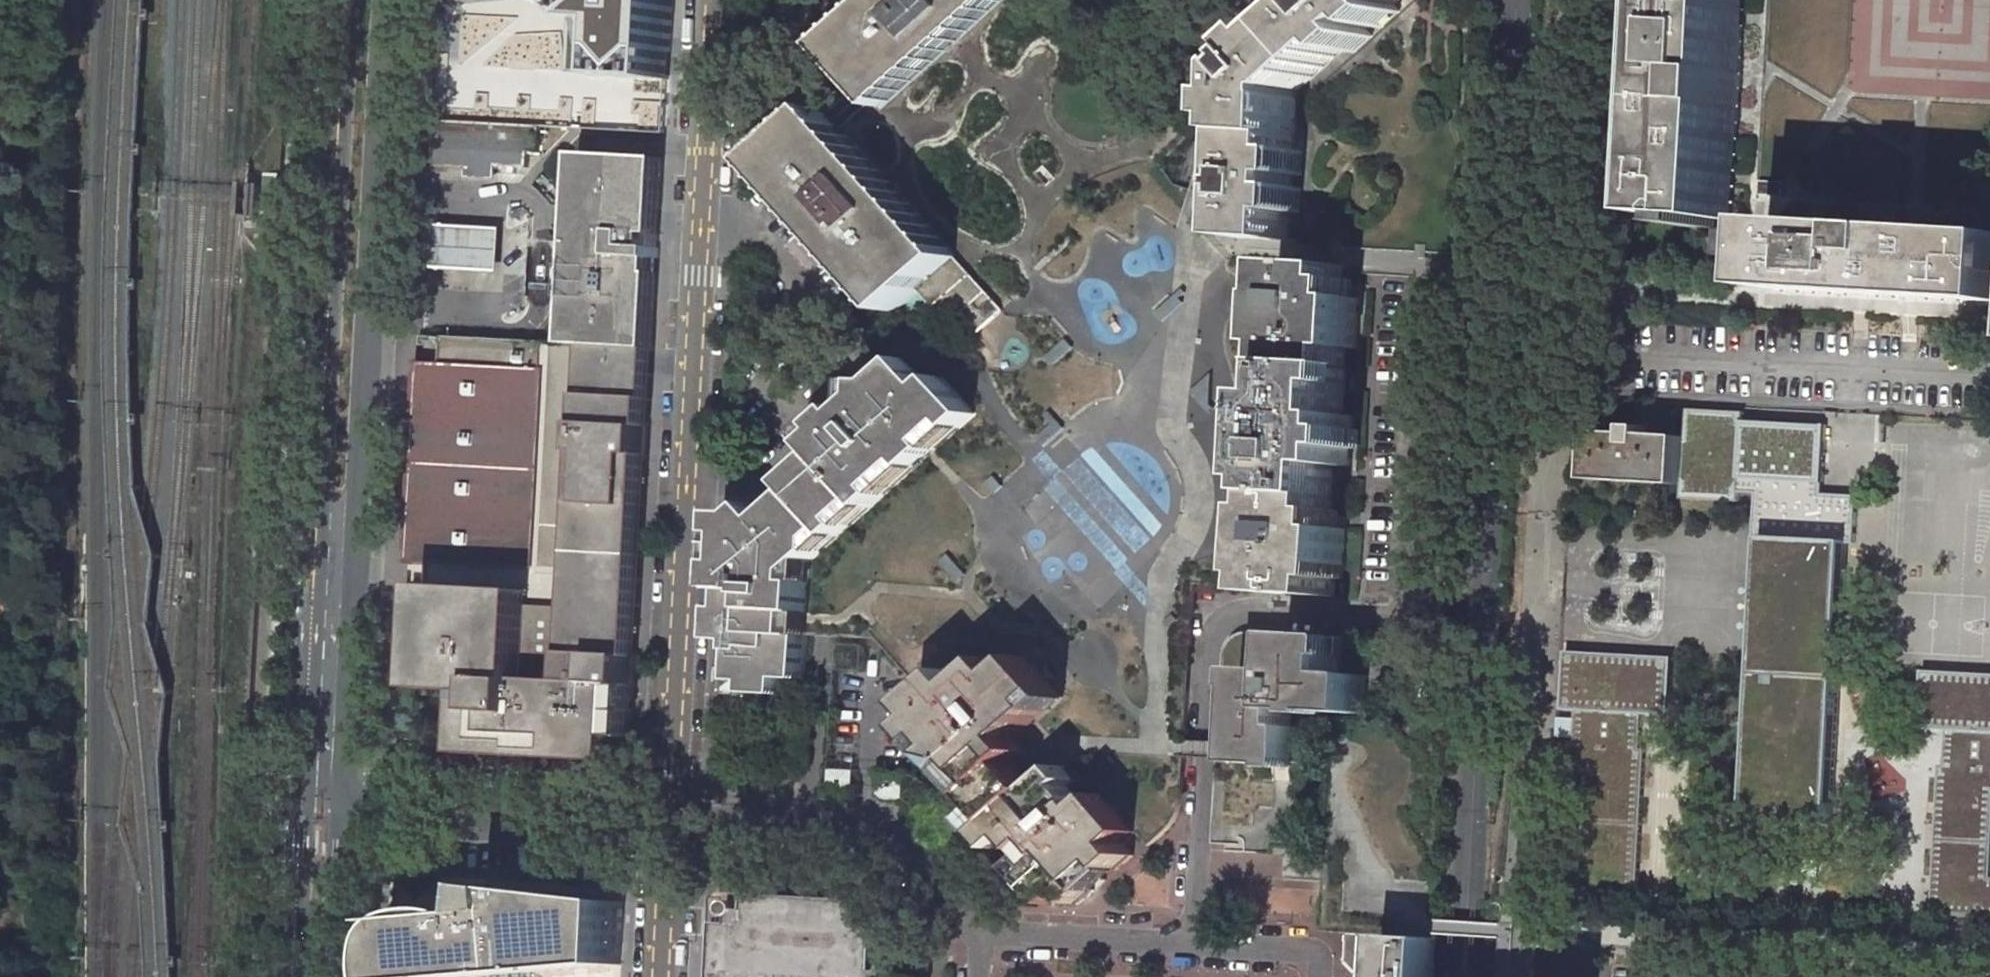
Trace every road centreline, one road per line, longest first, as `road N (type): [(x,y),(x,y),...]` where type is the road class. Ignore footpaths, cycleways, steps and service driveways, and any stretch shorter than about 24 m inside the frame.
road 1 (residential): [(722,0),(674,815)]
road 2 (primary): [(345,805),(391,0)]
road 3 (primary): [(341,0),(301,803)]
road 4 (residential): [(981,935),(898,841),(871,825),(674,815)]
road 5 (residential): [(674,815),(345,805)]
road 6 (primary): [(301,803),(291,976)]
road 7 (primary): [(336,976),(345,805)]
road 8 (residential): [(674,815),(667,976)]

